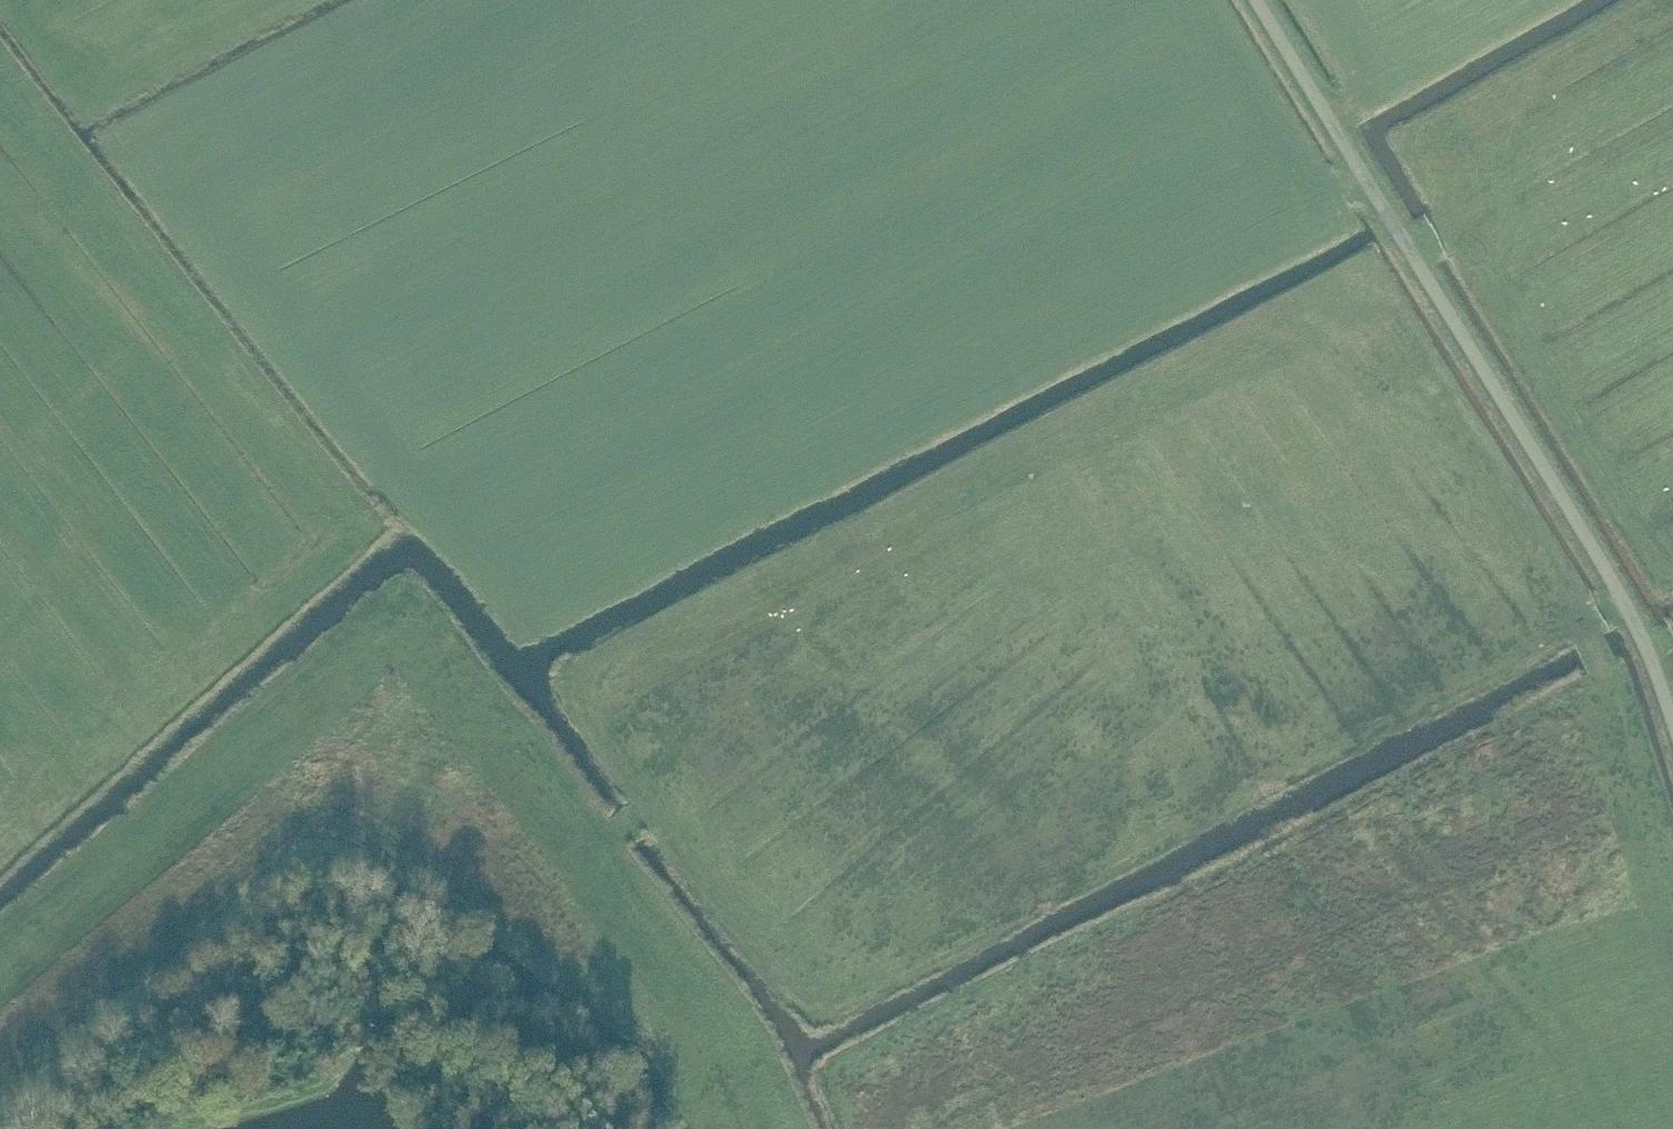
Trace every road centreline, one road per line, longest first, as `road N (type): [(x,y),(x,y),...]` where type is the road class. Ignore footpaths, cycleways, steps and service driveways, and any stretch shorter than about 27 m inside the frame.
road 1 (unclassified): [(1672,740),(1637,626),(1255,0)]

